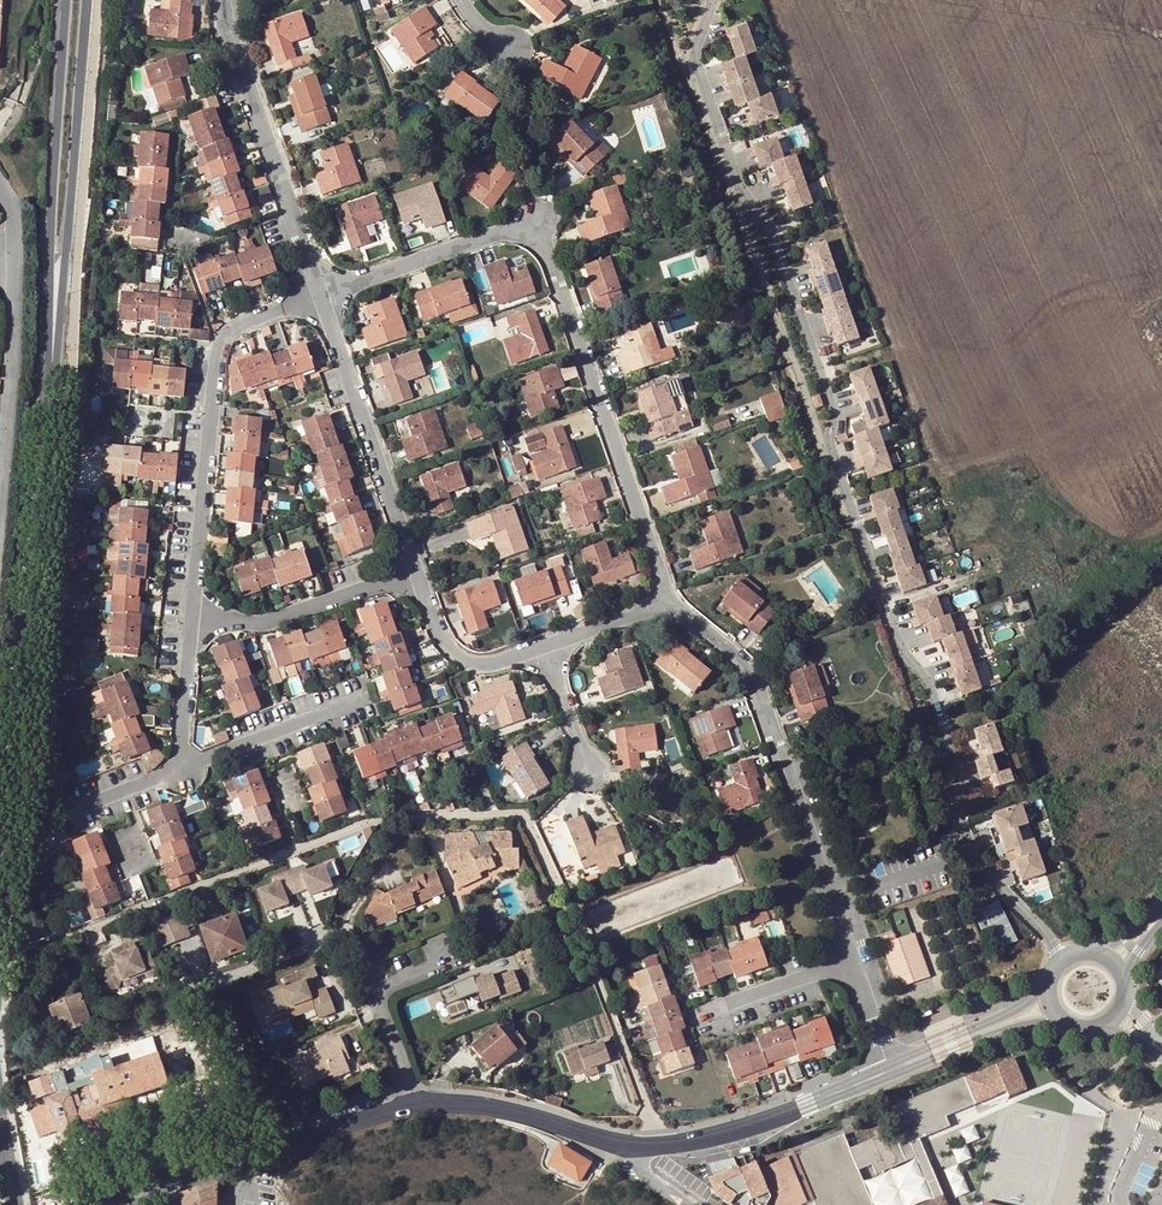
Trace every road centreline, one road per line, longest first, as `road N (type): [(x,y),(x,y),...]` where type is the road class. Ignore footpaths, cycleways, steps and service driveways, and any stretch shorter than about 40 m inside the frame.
road 1 (residential): [(715,0),(697,40),(701,71),(743,191),(770,226),(833,402),(828,440),(903,654),(923,674),(956,760),(967,838),(993,879),(1051,934),(1062,961)]
road 2 (residential): [(661,1144),(536,832),(522,818),(428,815),(376,823),(0,967)]
road 3 (residential): [(320,296),(504,231),(531,231),(558,284),(661,577),(662,607)]
road 4 (secondary): [(54,394),(38,629),(0,967)]
road 5 (residential): [(858,970),(751,683),(721,642),(662,607)]
road 6 (secondary): [(54,394),(88,0)]
road 7 (secondary): [(69,0),(54,394)]
road 8 (residential): [(193,616),(217,349),(235,328),(320,296)]
road 9 (residential): [(320,296),(227,22),(228,0)]
road 10 (residential): [(407,575),(320,296)]
road 11 (tertiary): [(416,1105),(494,1107),(638,1144)]
road 12 (residential): [(407,575),(254,624),(193,616)]
road 13 (tertiary): [(661,1144),(733,1132),(853,1086)]
road 14 (residential): [(450,955),(389,982),(377,1001),(416,1105)]
road 15 (residential): [(365,701),(180,774)]
road 16 (residential): [(543,650),(486,668),(456,656),(407,575)]
road 17 (residential): [(0,428),(11,243)]
road 18 (tertiary): [(893,1074),(1010,1028),(1068,1022)]
road 19 (tertiary): [(1050,983),(1013,1012),(889,1065)]
road 20 (tertiary): [(245,1165),(416,1105)]
road 21 (residential): [(180,774),(193,616)]
road 22 (residential): [(858,970),(723,1019)]
road 23 (residential): [(662,607),(543,650)]
road 24 (residential): [(543,650),(588,766)]

